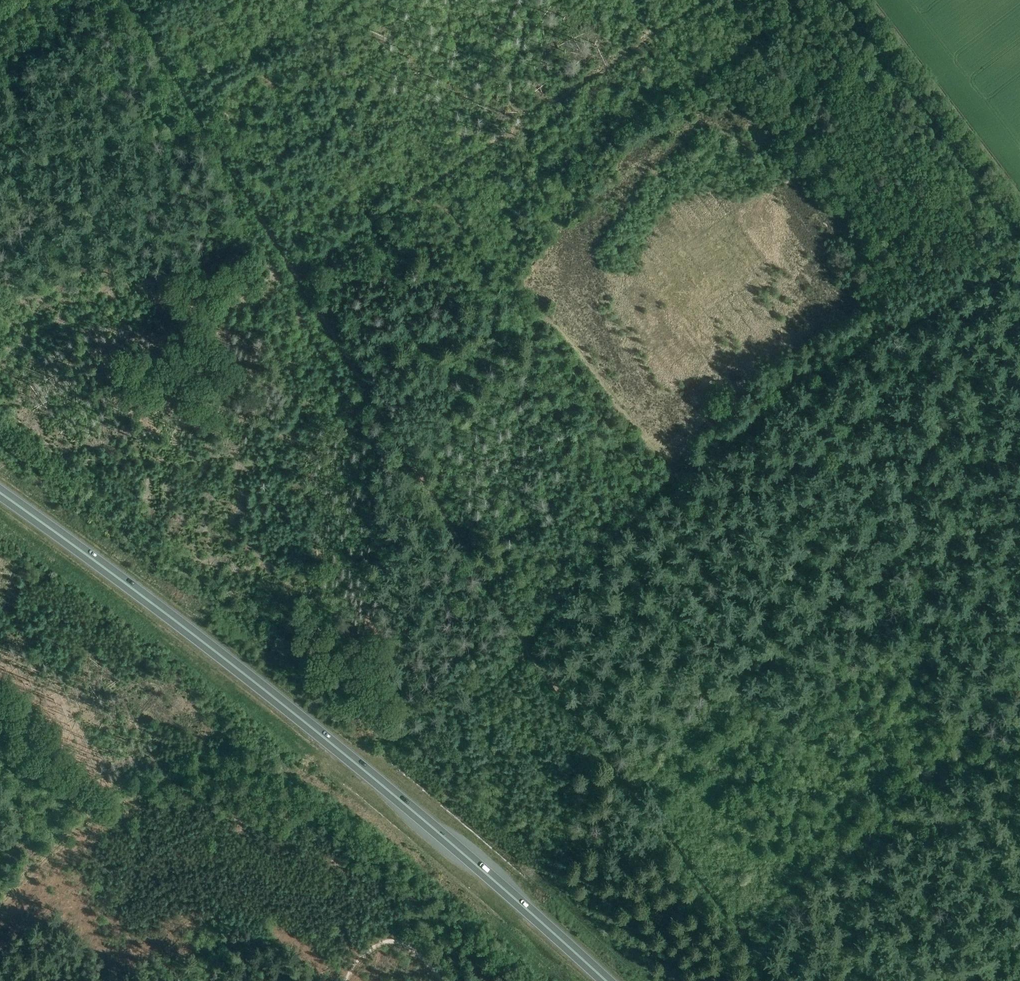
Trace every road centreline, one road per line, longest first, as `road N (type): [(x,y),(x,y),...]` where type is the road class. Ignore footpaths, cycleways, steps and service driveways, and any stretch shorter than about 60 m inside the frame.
road 1 (trunk): [(606,980),(283,704),(0,493)]
road 2 (track): [(840,0),(1019,235)]

